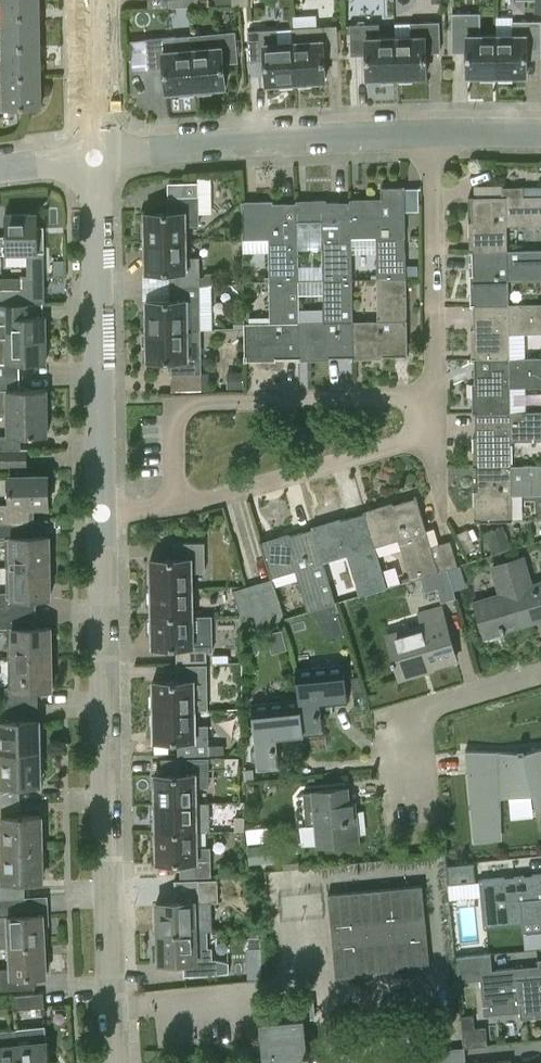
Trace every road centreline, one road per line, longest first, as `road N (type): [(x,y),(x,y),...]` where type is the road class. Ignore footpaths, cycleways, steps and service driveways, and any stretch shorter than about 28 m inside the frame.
road 1 (residential): [(113,1062),(99,517)]
road 2 (residential): [(99,517),(93,156)]
road 3 (residential): [(93,156),(432,134)]
road 4 (residential): [(175,512),(435,427)]
road 5 (residential): [(433,395),(172,402)]
road 6 (residential): [(433,395),(432,134)]
road 7 (residential): [(413,819),(405,730),(424,708),(540,675)]
road 8 (residential): [(93,156),(91,0)]

